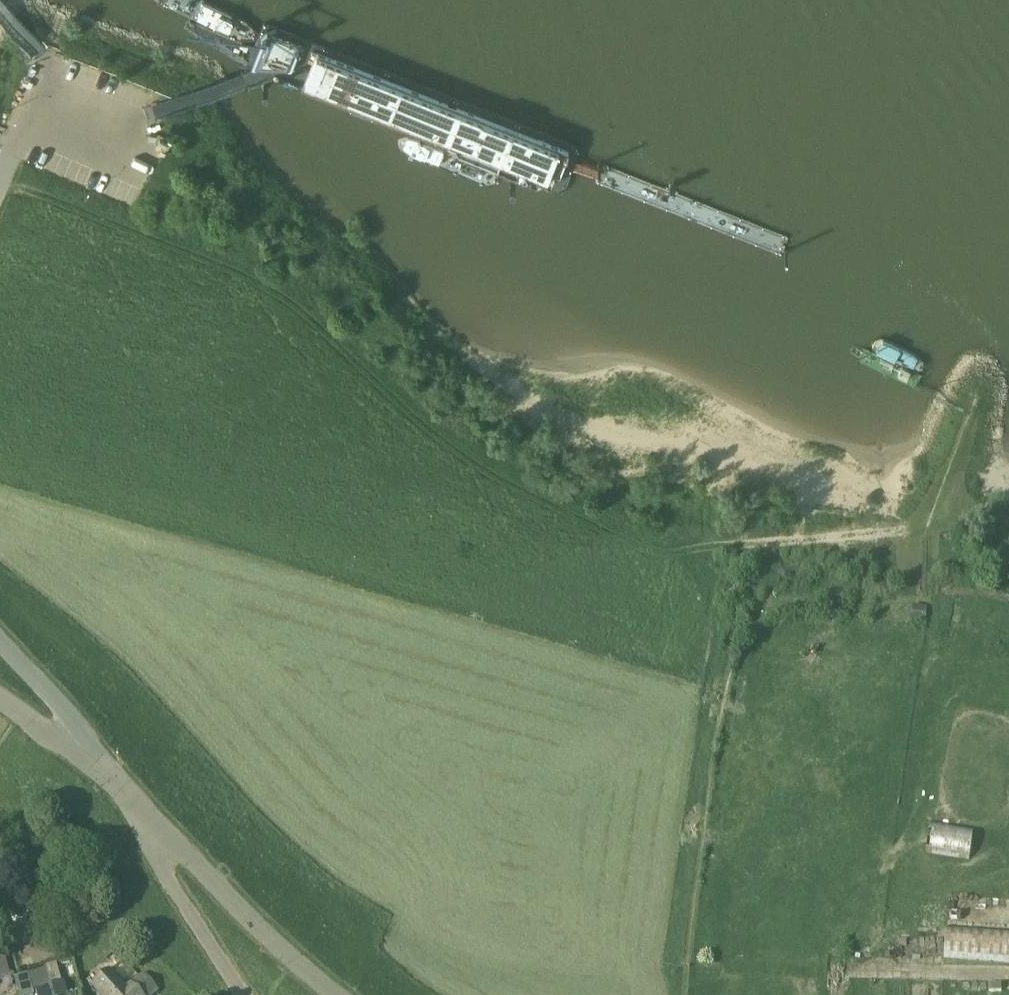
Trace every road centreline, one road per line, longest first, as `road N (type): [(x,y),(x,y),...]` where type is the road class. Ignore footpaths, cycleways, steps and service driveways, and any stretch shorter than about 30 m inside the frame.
road 1 (unclassified): [(332,994),(119,791)]
road 2 (unclassified): [(241,994),(119,791)]
road 3 (unclassified): [(119,791),(0,644)]
road 4 (unclassified): [(119,791),(0,703)]

